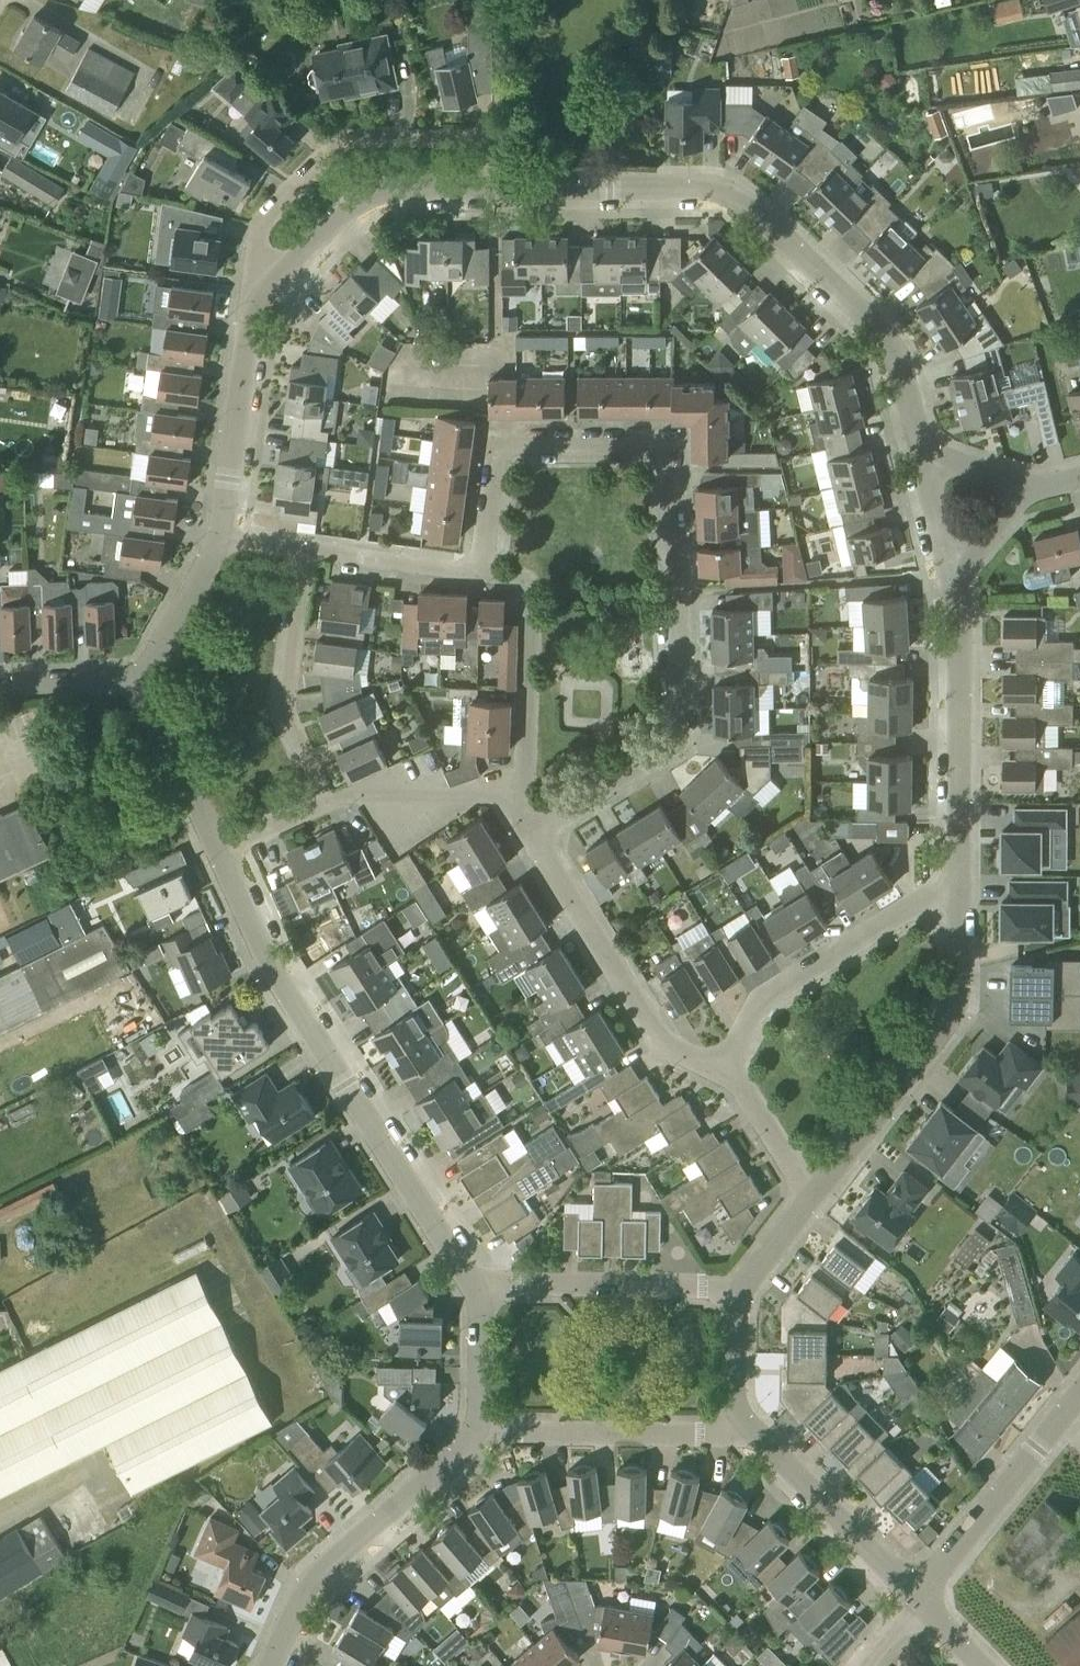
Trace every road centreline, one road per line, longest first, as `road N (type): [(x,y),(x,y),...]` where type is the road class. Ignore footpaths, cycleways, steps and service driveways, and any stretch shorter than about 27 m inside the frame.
road 1 (residential): [(528,812),(568,807),(679,743),(668,443),(499,442),(480,573)]
road 2 (residential): [(494,190),(713,184),(742,196),(892,348),(919,447)]
road 3 (residential): [(472,1283),(270,965),(217,851)]
road 4 (residential): [(249,304),(256,223),(346,140),(493,140),(494,190)]
road 5 (residential): [(959,879),(959,975),(948,1017),(813,1197)]
road 6 (residential): [(724,1070),(658,1040),(543,854),(528,812)]
road 7 (residential): [(270,1665),(308,1582),(477,1429)]
road 8 (residential): [(724,1070),(772,991),(959,879)]
road 9 (residential): [(953,570),(961,610),(959,879)]
road 10 (residential): [(249,304),(349,202),(376,191),(494,190)]
road 11 (residential): [(477,1429),(754,1433)]
road 12 (residential): [(480,573),(511,576),(532,594),(528,812)]
road 13 (residential): [(742,1287),(472,1283)]
road 14 (residential): [(920,1601),(1079,1391)]
road 15 (residential): [(325,801),(288,706),(305,551)]
road 16 (residential): [(221,539),(249,304)]
road 17 (residential): [(754,1433),(920,1601)]
road 18 (residential): [(528,812),(482,794),(352,792),(325,801)]
road 19 (residential): [(217,851),(147,678)]
road 20 (residential): [(305,551),(480,573)]
road 21 (residential): [(147,678),(221,539)]
road 22 (residential): [(813,1197),(724,1070)]
road 23 (residential): [(742,1287),(733,1392),(754,1433)]
road 24 (residential): [(477,1429),(483,1320),(472,1283)]
road 25 (residential): [(0,685),(147,678)]
road 26 (residential): [(919,447),(953,570)]

